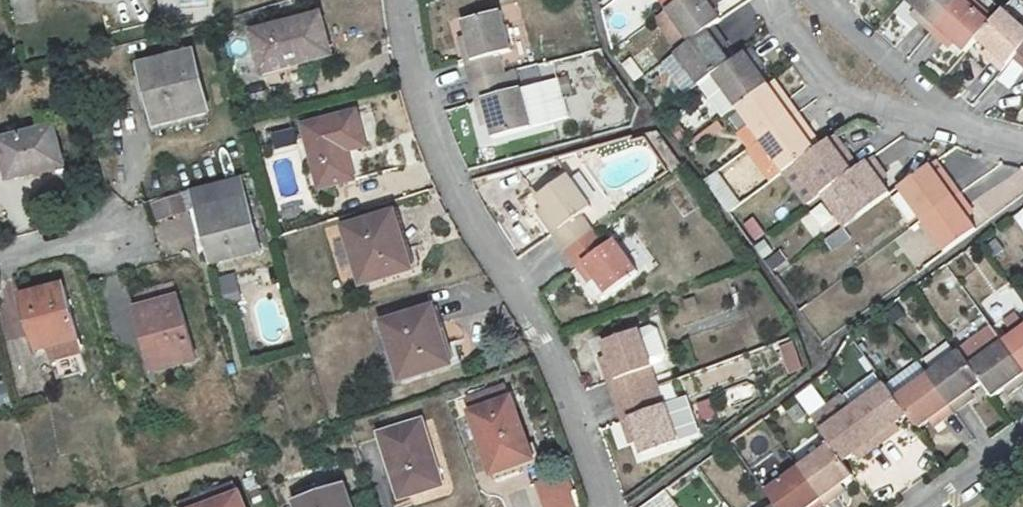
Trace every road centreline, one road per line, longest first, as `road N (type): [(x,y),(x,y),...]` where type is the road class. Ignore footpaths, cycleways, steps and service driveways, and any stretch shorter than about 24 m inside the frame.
road 1 (residential): [(405,0),(408,39),(455,180),(547,327),(607,506)]
road 2 (residential): [(1022,143),(838,95),(776,0)]

